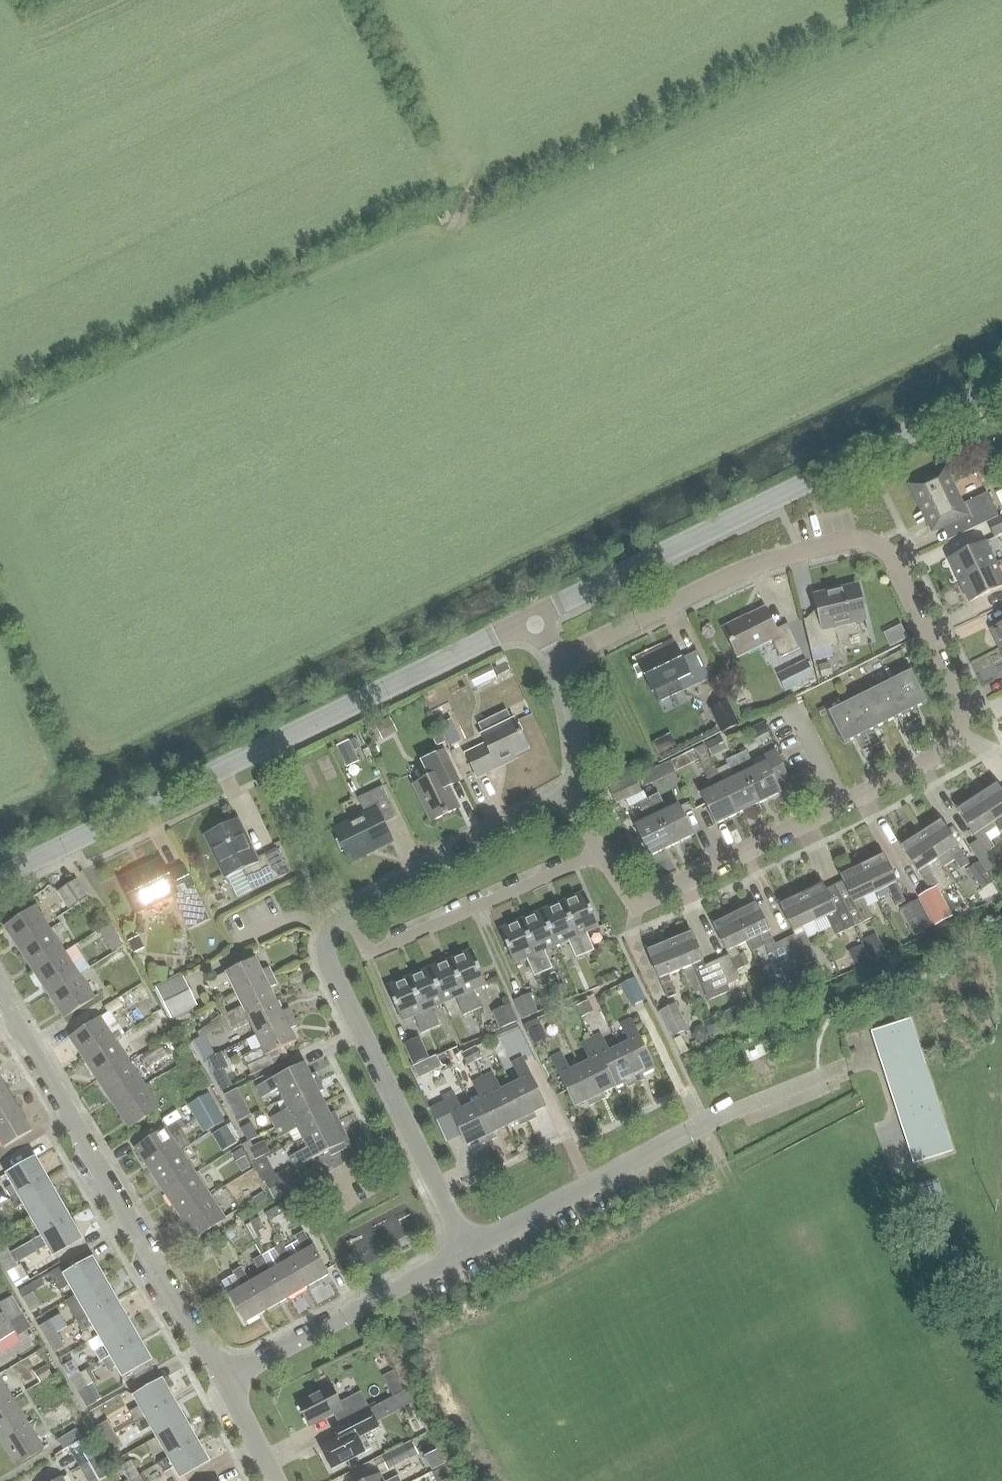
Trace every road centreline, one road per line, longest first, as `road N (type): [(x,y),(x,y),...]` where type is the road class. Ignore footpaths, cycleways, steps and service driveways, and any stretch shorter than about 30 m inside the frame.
road 1 (residential): [(598,850),(634,905),(946,752),(958,738),(963,705),(893,561),(877,545),(857,540),(743,568),(559,659)]
road 2 (unclassified): [(0,878),(534,615)]
road 3 (unclassified): [(534,615),(1001,388)]
road 4 (residential): [(224,1381),(0,1000)]
road 5 (residential): [(479,1239),(329,969),(330,925),(351,909)]
road 6 (residential): [(479,1239),(676,1135),(817,1075)]
road 7 (residential): [(351,909),(370,951),(598,850)]
road 8 (residential): [(224,1381),(479,1239)]
road 9 (residential): [(351,909),(565,793)]
road 10 (residential): [(559,659),(584,755),(565,793)]

